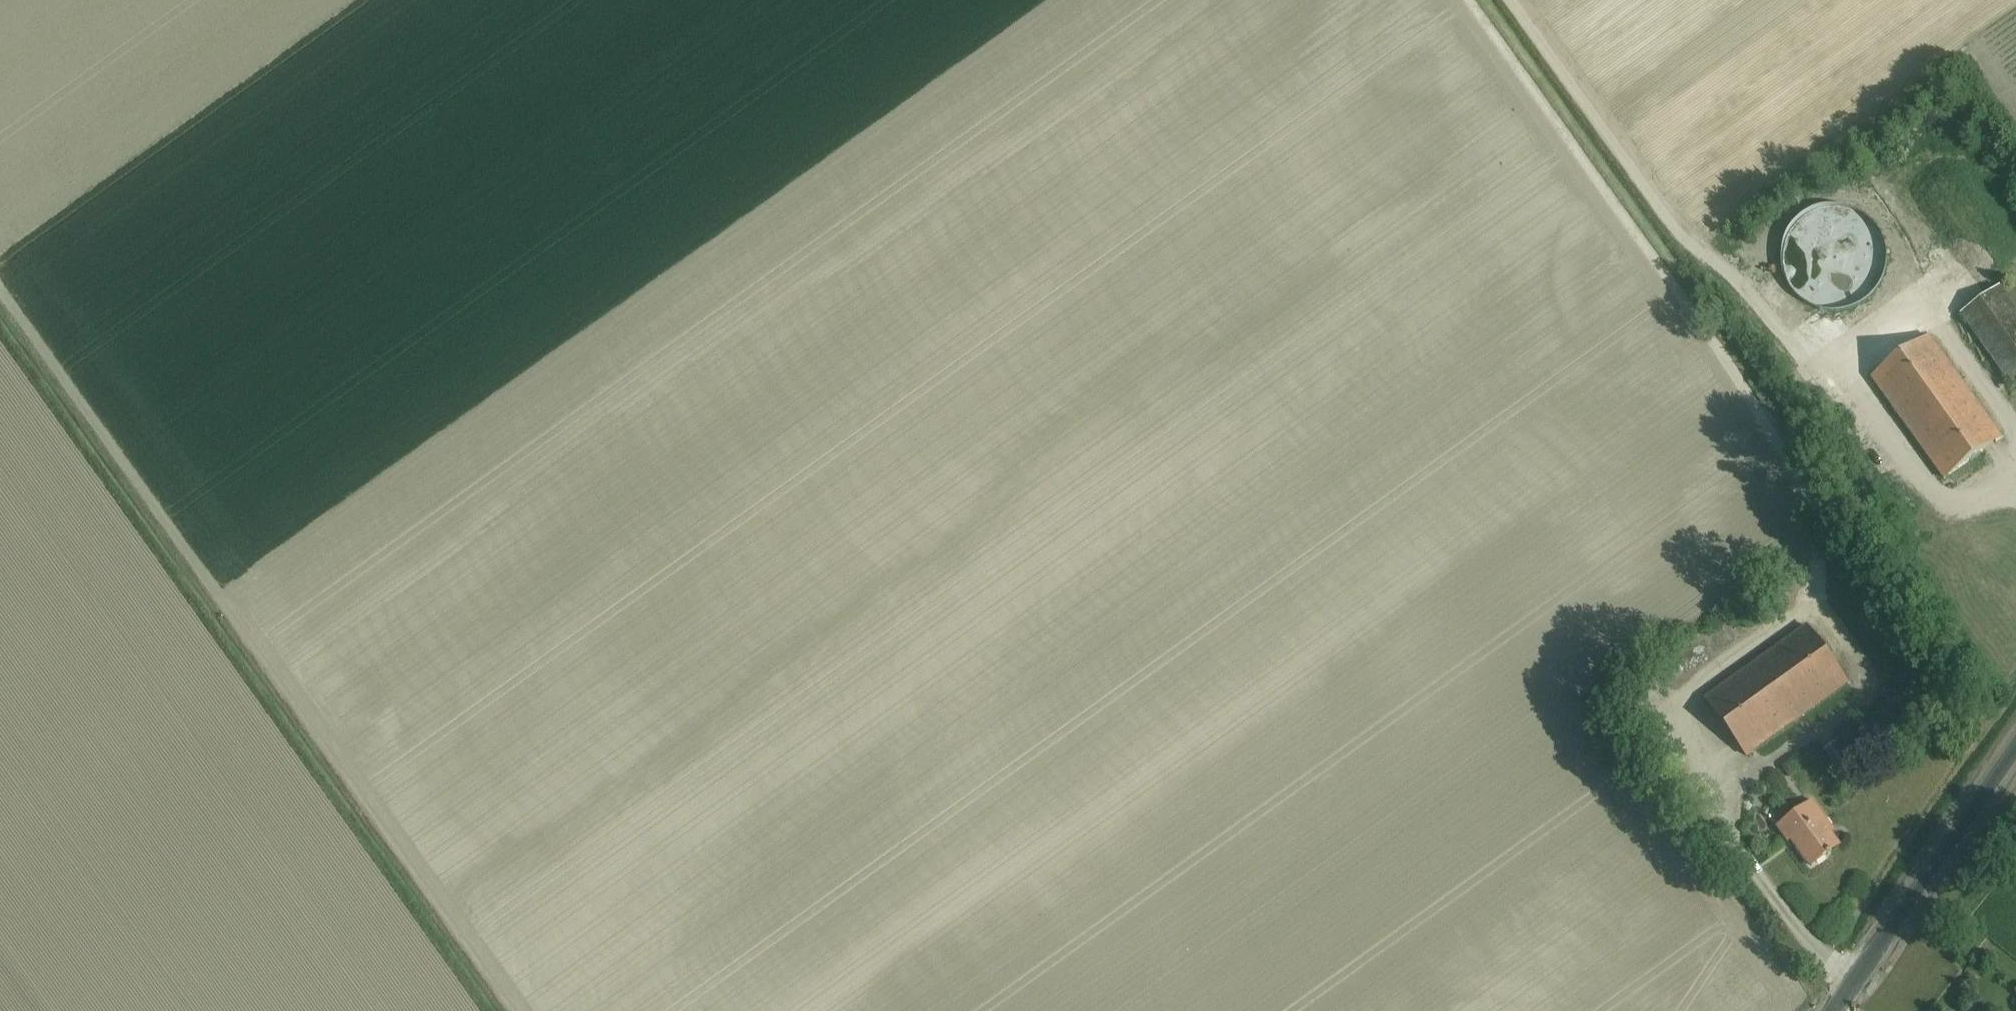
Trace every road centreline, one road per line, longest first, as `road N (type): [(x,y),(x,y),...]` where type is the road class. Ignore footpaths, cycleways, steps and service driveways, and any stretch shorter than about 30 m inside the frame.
road 1 (unclassified): [(1830,1010),(2015,743)]

